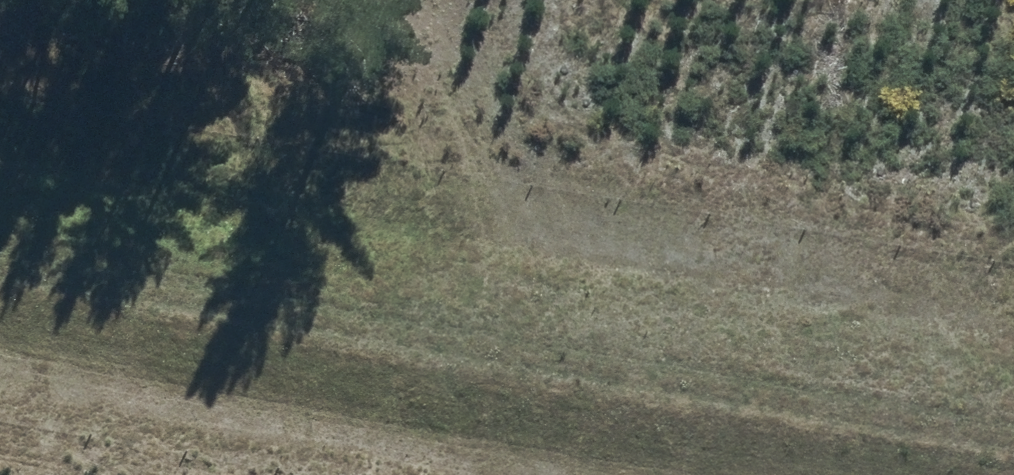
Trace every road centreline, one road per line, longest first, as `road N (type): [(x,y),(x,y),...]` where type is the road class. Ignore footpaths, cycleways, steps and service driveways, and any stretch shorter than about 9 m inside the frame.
road 1 (track): [(411,0),(652,373),(1013,433)]
road 2 (track): [(0,270),(652,373)]

